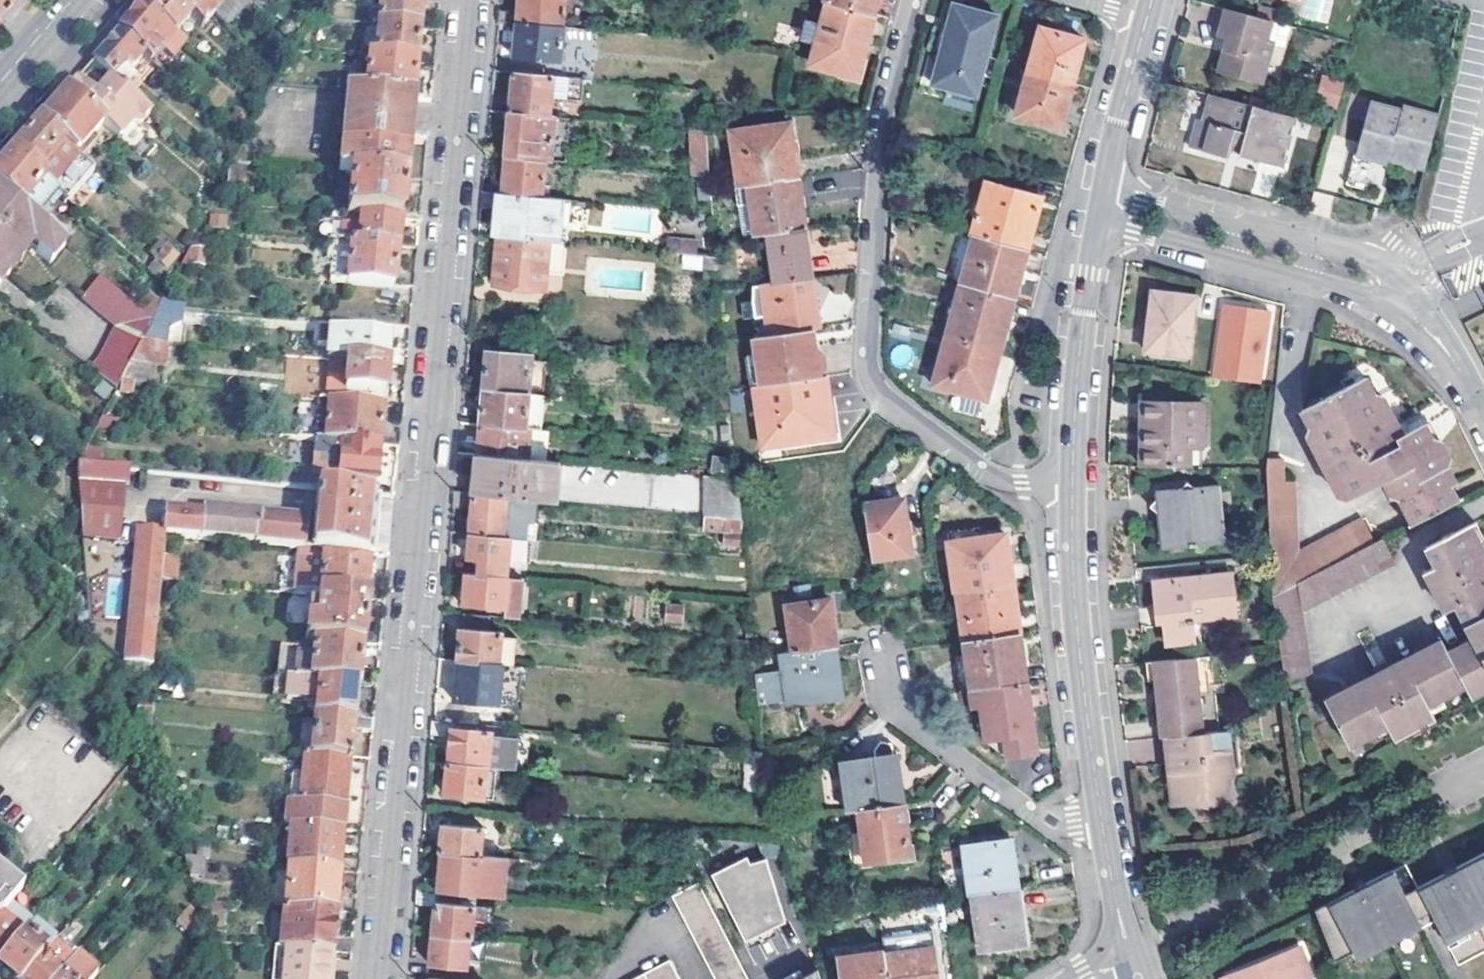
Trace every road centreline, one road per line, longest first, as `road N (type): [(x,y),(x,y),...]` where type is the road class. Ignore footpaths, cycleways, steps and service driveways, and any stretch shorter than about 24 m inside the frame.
road 1 (residential): [(379,978),(472,0)]
road 2 (residential): [(914,0),(882,146),(867,360),(886,398),(986,471),(1072,484)]
road 3 (residential): [(1102,821),(1080,667),(1072,484)]
road 4 (residential): [(1395,293),(1382,264),(1104,187)]
road 5 (residential): [(1097,223),(1395,293)]
road 6 (residential): [(1102,821),(1056,821),(1021,806),(902,713),(884,661)]
road 7 (residential): [(1072,484),(1076,372),(1097,223)]
road 8 (residential): [(1104,187),(1148,15)]
road 9 (residential): [(1395,293),(1462,374),(1483,419)]
road 10 (residential): [(1132,956),(1102,821)]

